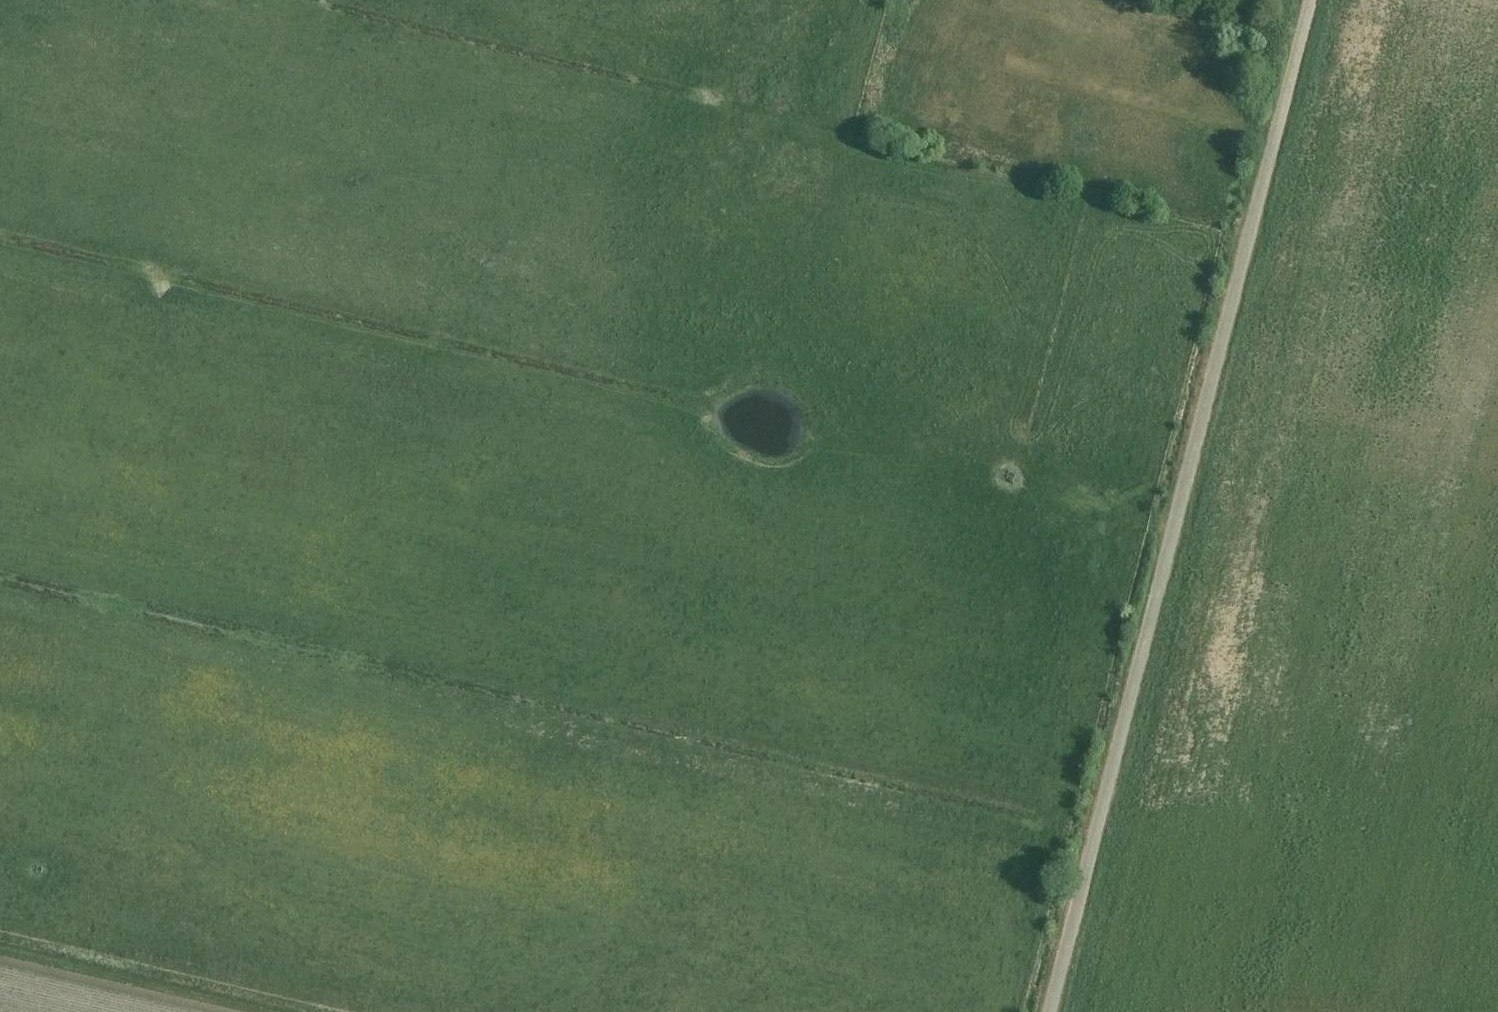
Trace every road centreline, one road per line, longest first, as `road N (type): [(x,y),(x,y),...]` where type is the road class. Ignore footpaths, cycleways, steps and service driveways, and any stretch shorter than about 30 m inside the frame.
road 1 (unclassified): [(1049,1011),(1309,0)]

